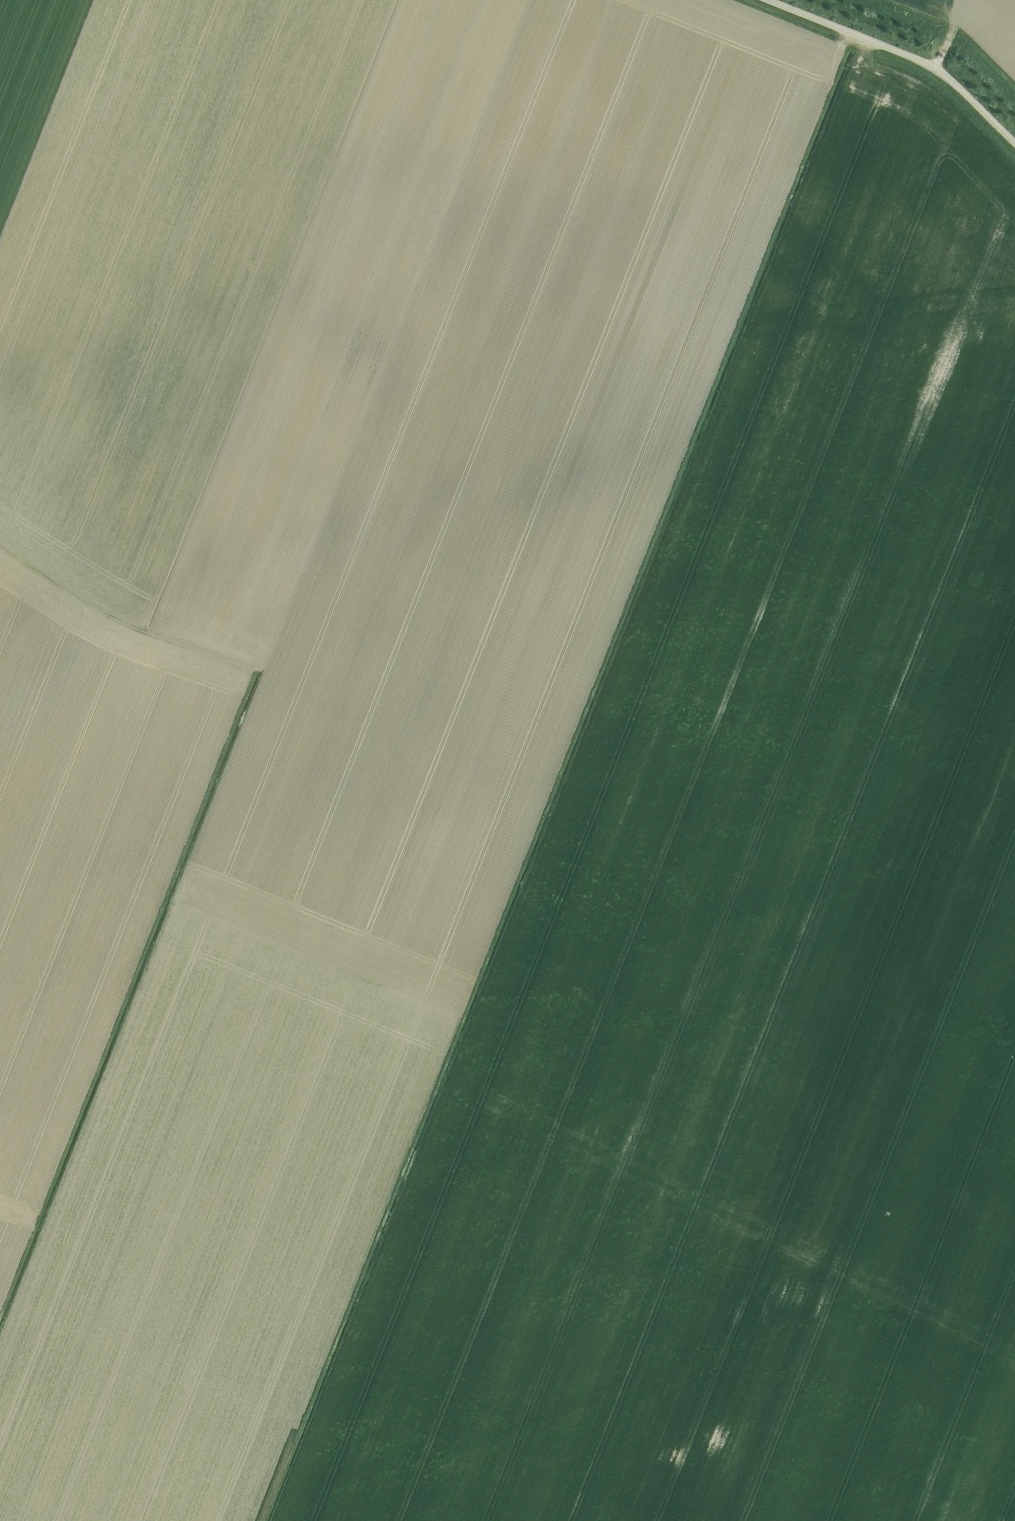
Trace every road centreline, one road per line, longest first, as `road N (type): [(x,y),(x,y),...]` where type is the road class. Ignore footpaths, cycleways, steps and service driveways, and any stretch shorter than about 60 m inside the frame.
road 1 (unclassified): [(1014,145),(941,75),(765,0)]

